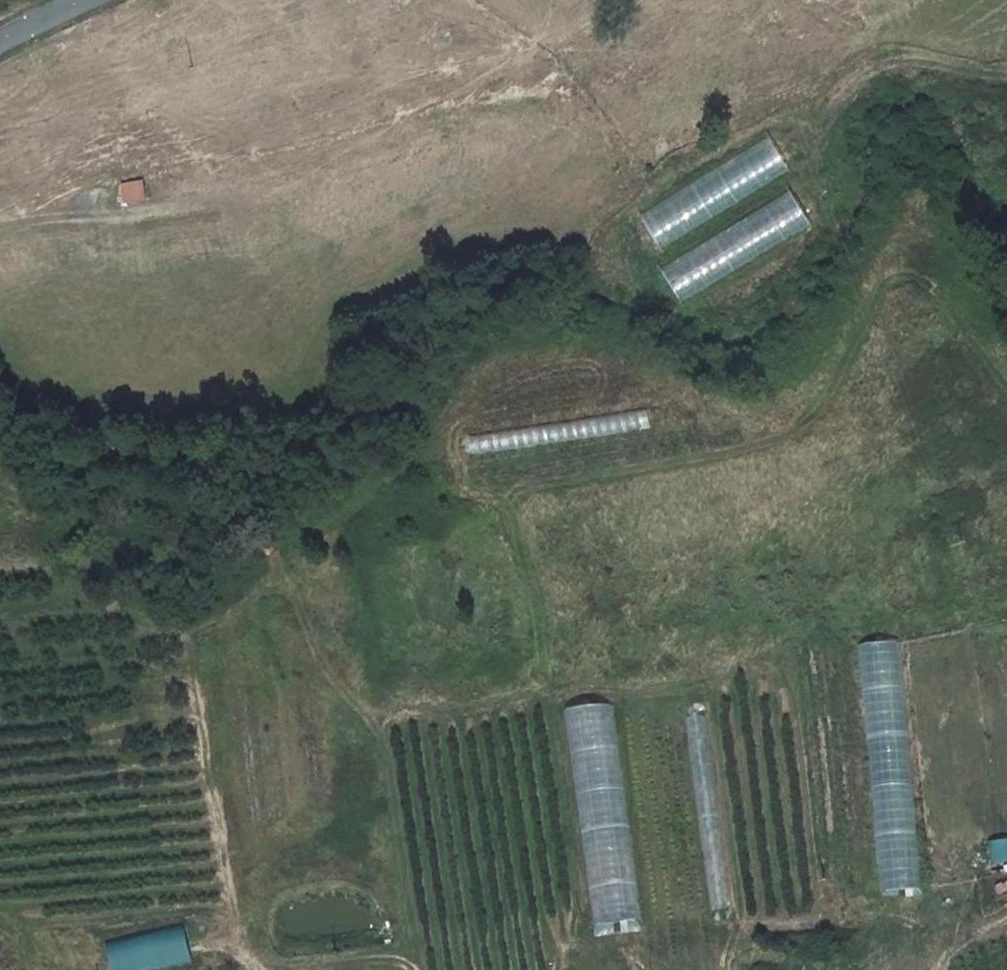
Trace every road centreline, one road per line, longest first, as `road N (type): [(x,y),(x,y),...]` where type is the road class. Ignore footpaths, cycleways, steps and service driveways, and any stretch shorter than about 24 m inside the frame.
road 1 (track): [(190,640),(241,936),(257,960),(280,969)]
road 2 (track): [(826,122),(844,93),(885,63),(1006,75)]

